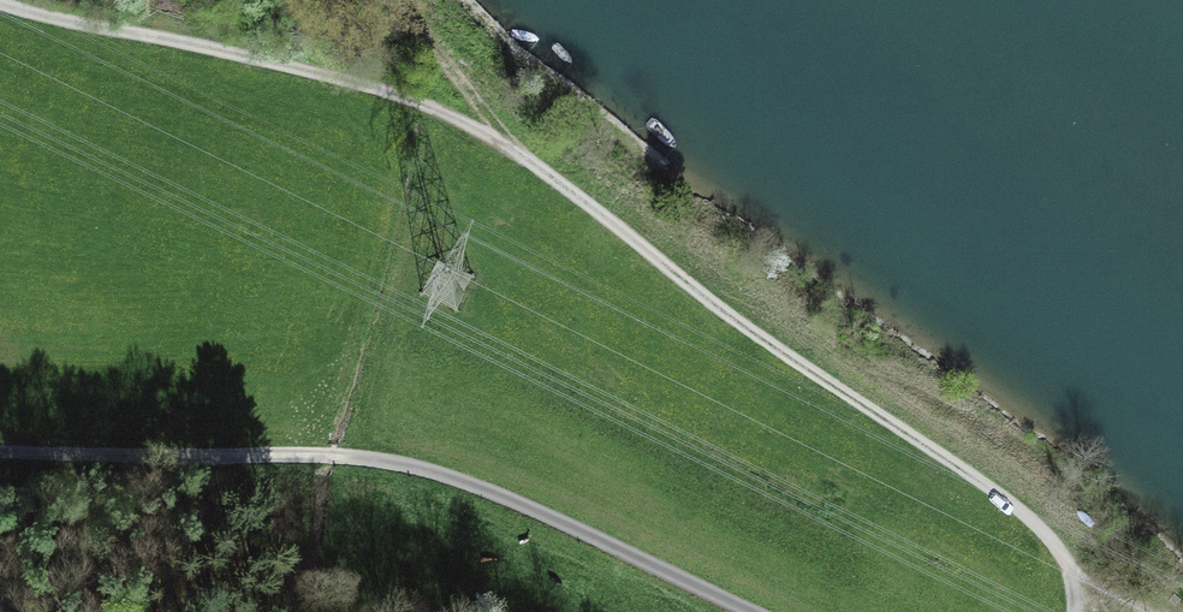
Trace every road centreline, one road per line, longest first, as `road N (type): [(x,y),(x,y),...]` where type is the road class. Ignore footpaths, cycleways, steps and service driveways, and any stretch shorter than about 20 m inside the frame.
road 1 (track): [(1148,611),(1074,578),(1013,504),(694,287),(512,145),(367,86),(0,3)]
road 2 (track): [(0,452),(329,456),(408,465),(482,489),(752,611)]
road 3 (track): [(512,145),(392,0)]

